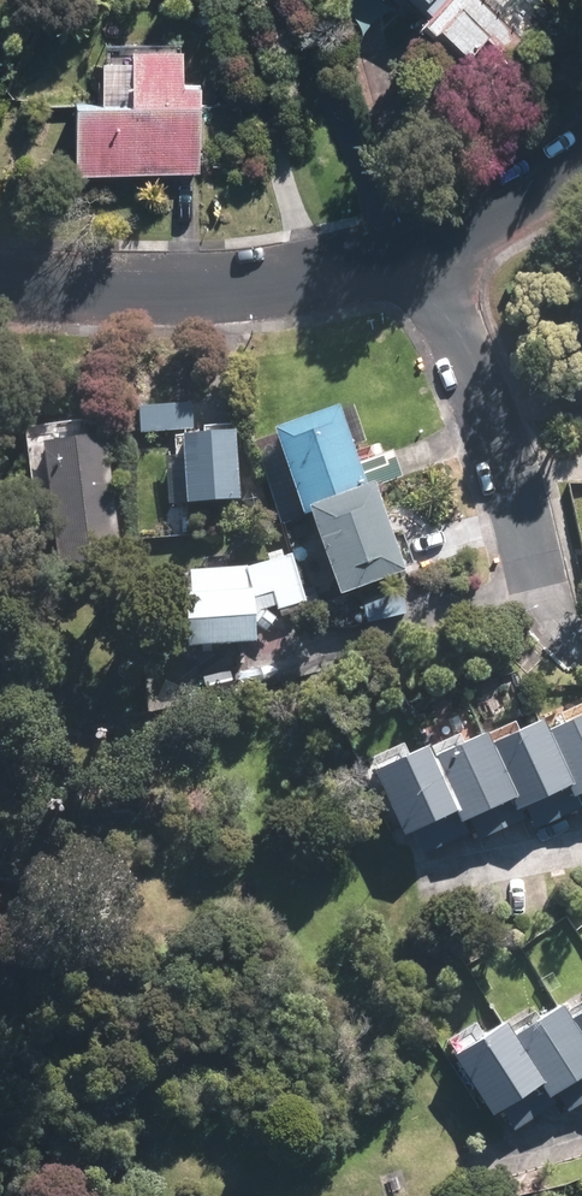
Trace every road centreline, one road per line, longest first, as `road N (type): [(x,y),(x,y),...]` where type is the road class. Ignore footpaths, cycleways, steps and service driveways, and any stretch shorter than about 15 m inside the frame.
road 1 (residential): [(431,253),(215,288),(0,280)]
road 2 (residential): [(542,599),(431,253)]
road 3 (residential): [(581,163),(540,199),(431,253)]

